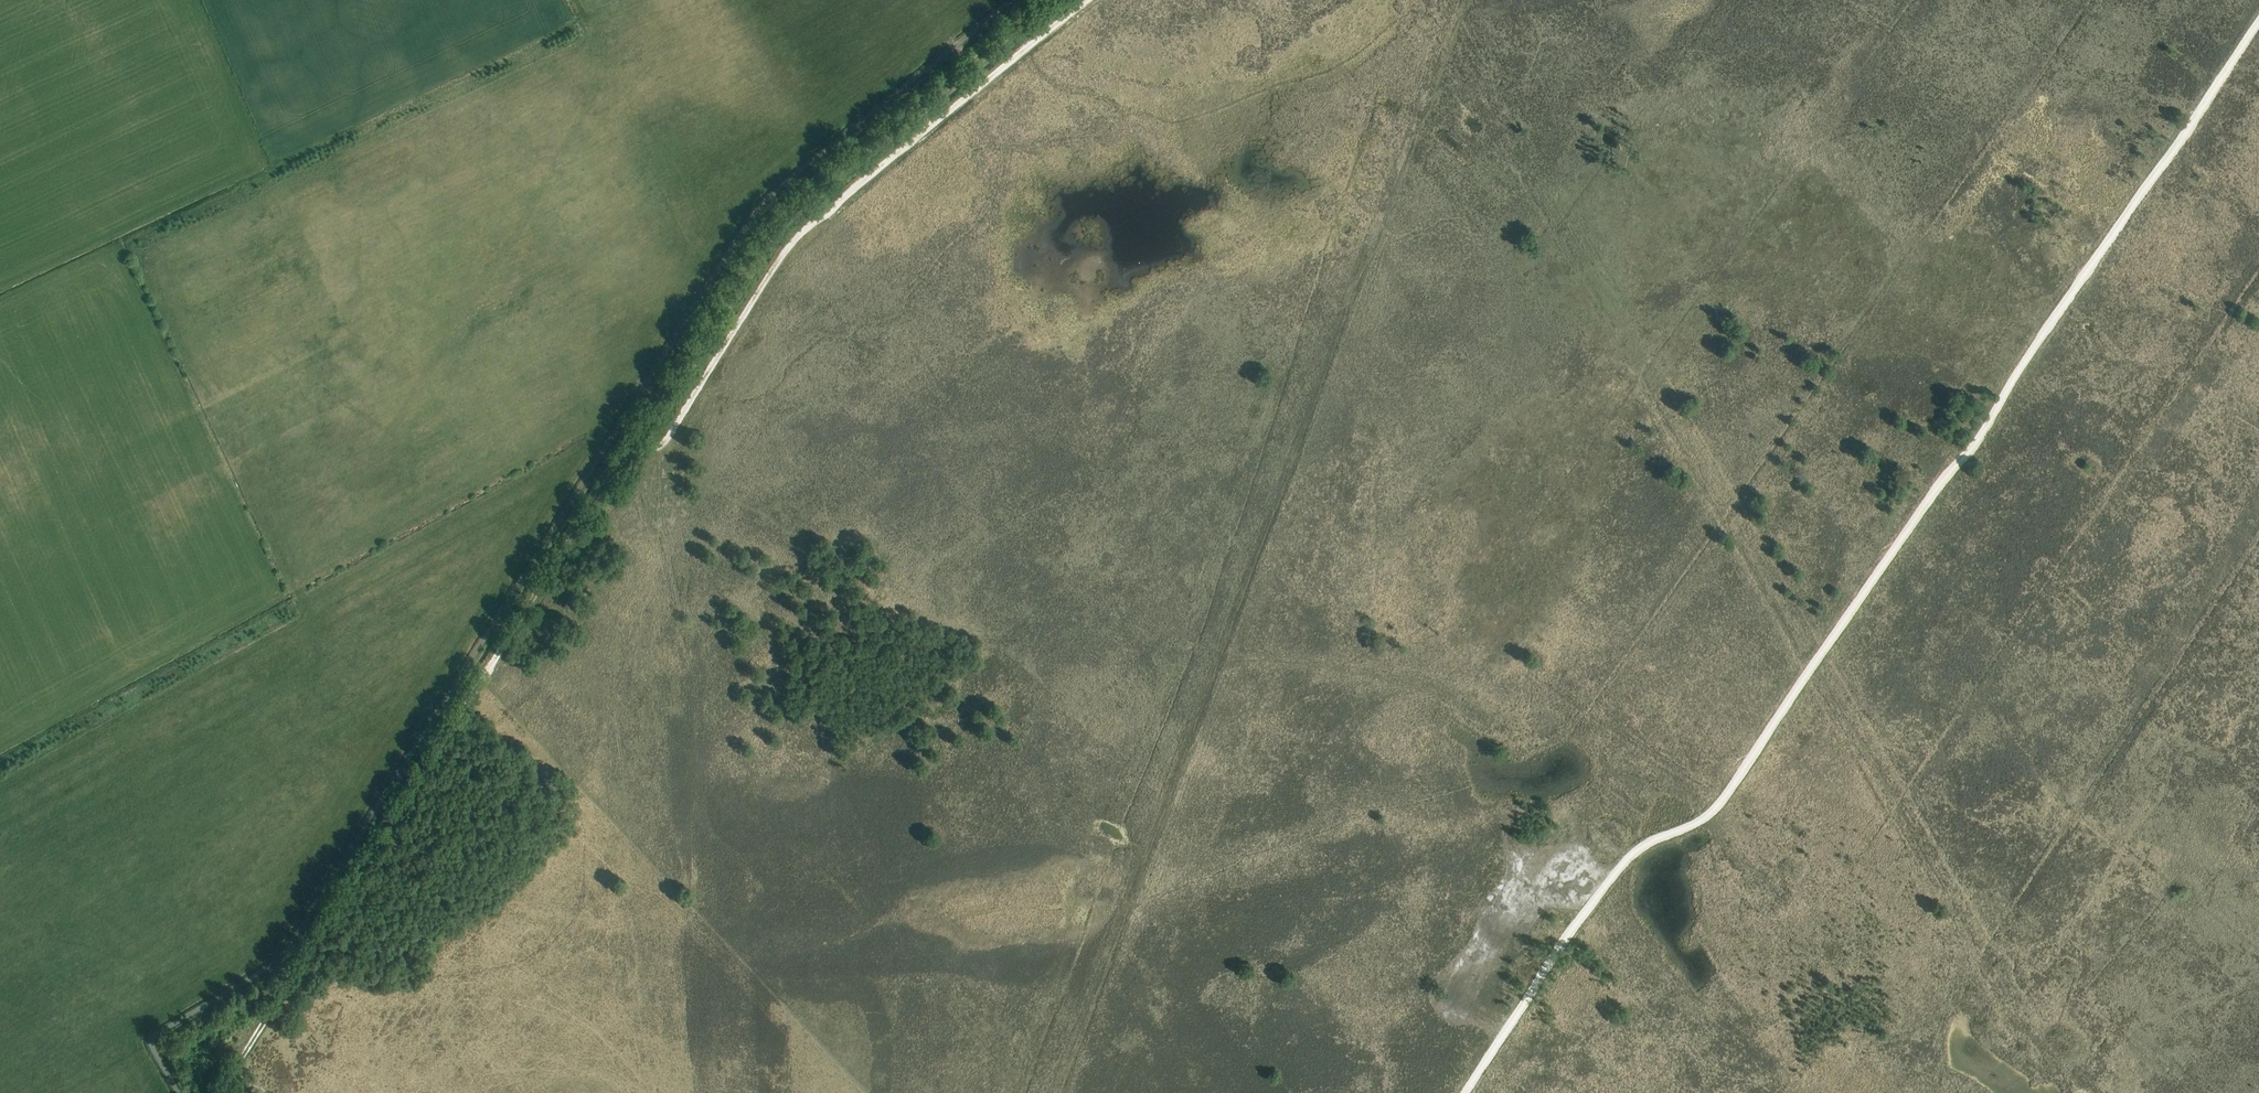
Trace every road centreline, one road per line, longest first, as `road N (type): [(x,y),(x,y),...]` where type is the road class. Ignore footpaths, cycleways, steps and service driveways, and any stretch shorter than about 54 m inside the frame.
road 1 (track): [(220,1092),(627,455),(653,451),(669,436),(785,251),(1088,0)]
road 2 (track): [(1465,1092),(1611,878),(1642,847),(1715,809),(2258,23)]

